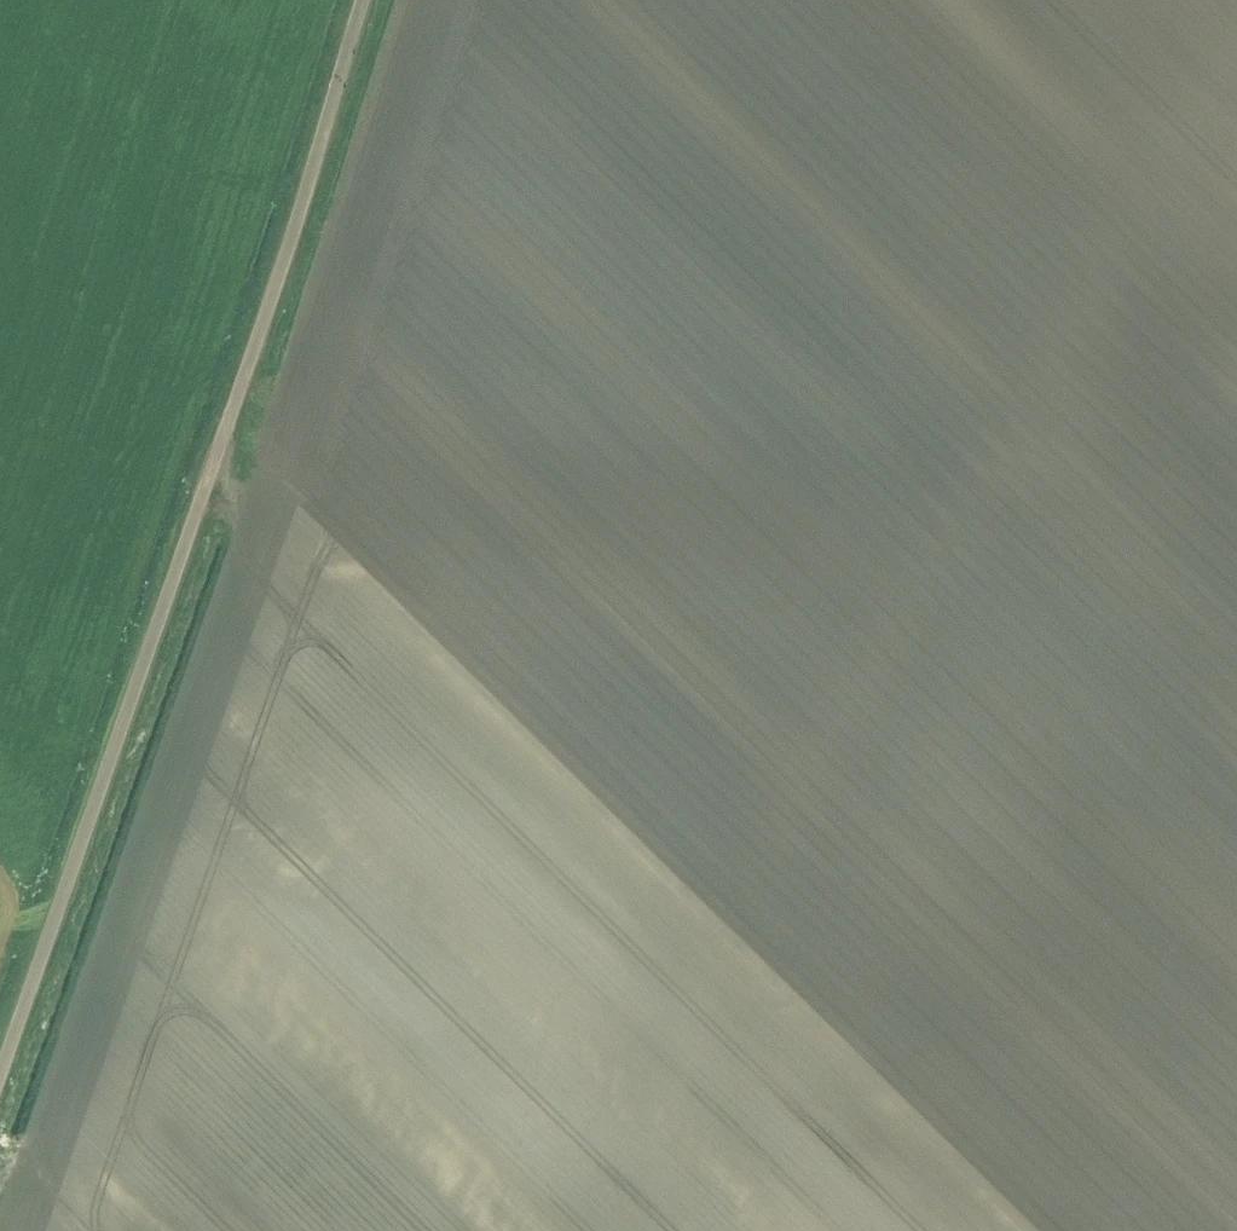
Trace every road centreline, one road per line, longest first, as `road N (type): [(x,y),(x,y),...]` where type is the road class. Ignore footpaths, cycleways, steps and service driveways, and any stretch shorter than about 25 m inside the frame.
road 1 (unclassified): [(0,1075),(379,0)]

